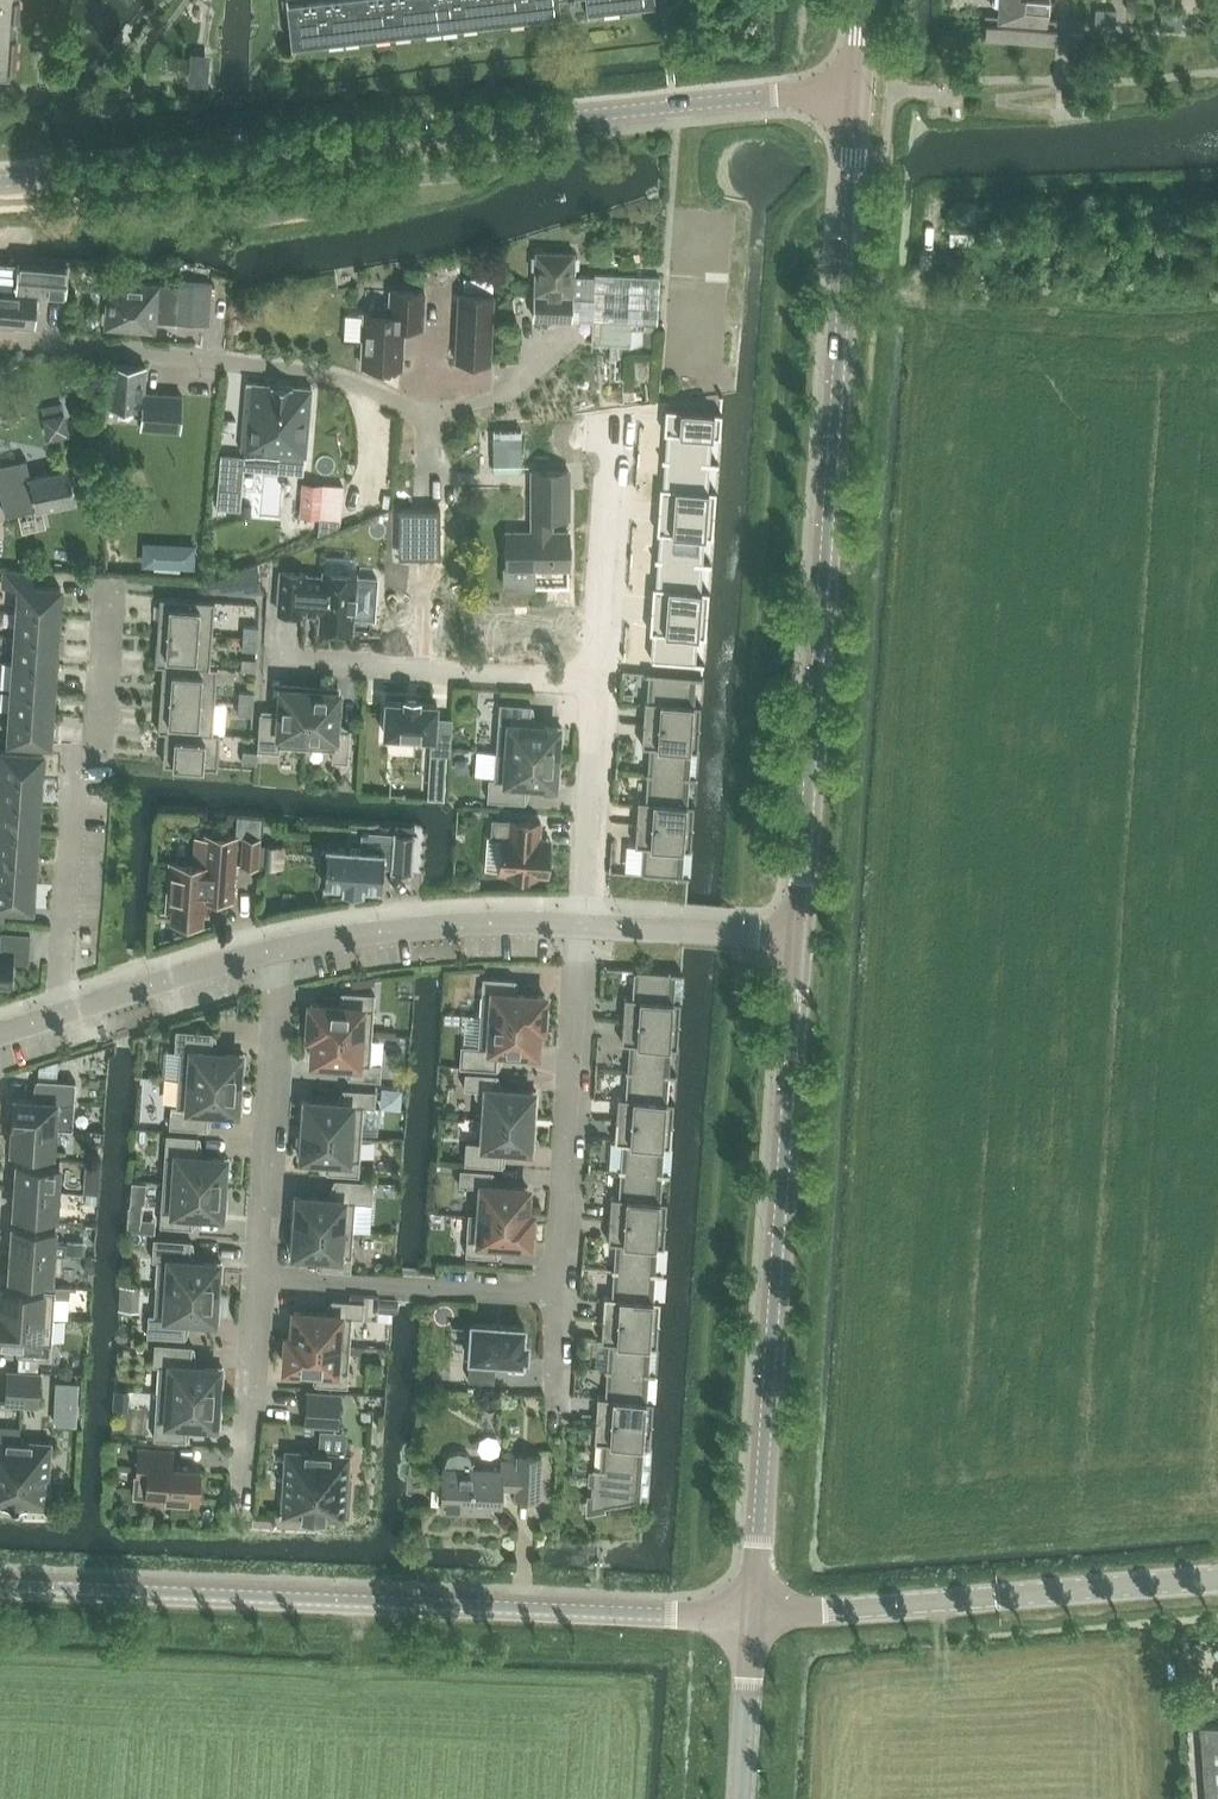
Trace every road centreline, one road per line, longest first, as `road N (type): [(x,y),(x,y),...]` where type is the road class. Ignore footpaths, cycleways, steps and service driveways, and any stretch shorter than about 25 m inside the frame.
road 1 (tertiary): [(859,87),(0,181)]
road 2 (tertiary): [(799,938),(859,87)]
road 3 (unclassified): [(0,1587),(755,1617)]
road 4 (tertiary): [(755,1617),(799,938)]
road 5 (residential): [(0,340),(324,377),(431,423),(511,404),(563,346)]
road 6 (residential): [(275,664),(604,687),(585,927)]
road 7 (unclassified): [(755,1617),(1217,1579)]
road 8 (residential): [(109,595),(99,755),(77,791),(58,1020)]
road 9 (residential): [(560,1296),(585,927)]
road 10 (residential): [(261,1278),(285,951)]
road 11 (residential): [(285,951),(441,929),(585,927)]
road 12 (residential): [(560,1296),(261,1278)]
road 13 (residential): [(58,1020),(285,951)]
road 14 (residential): [(245,1512),(261,1278)]
road 15 (residential): [(585,927),(799,938)]
road 16 (tertiary): [(743,1798),(755,1617)]

